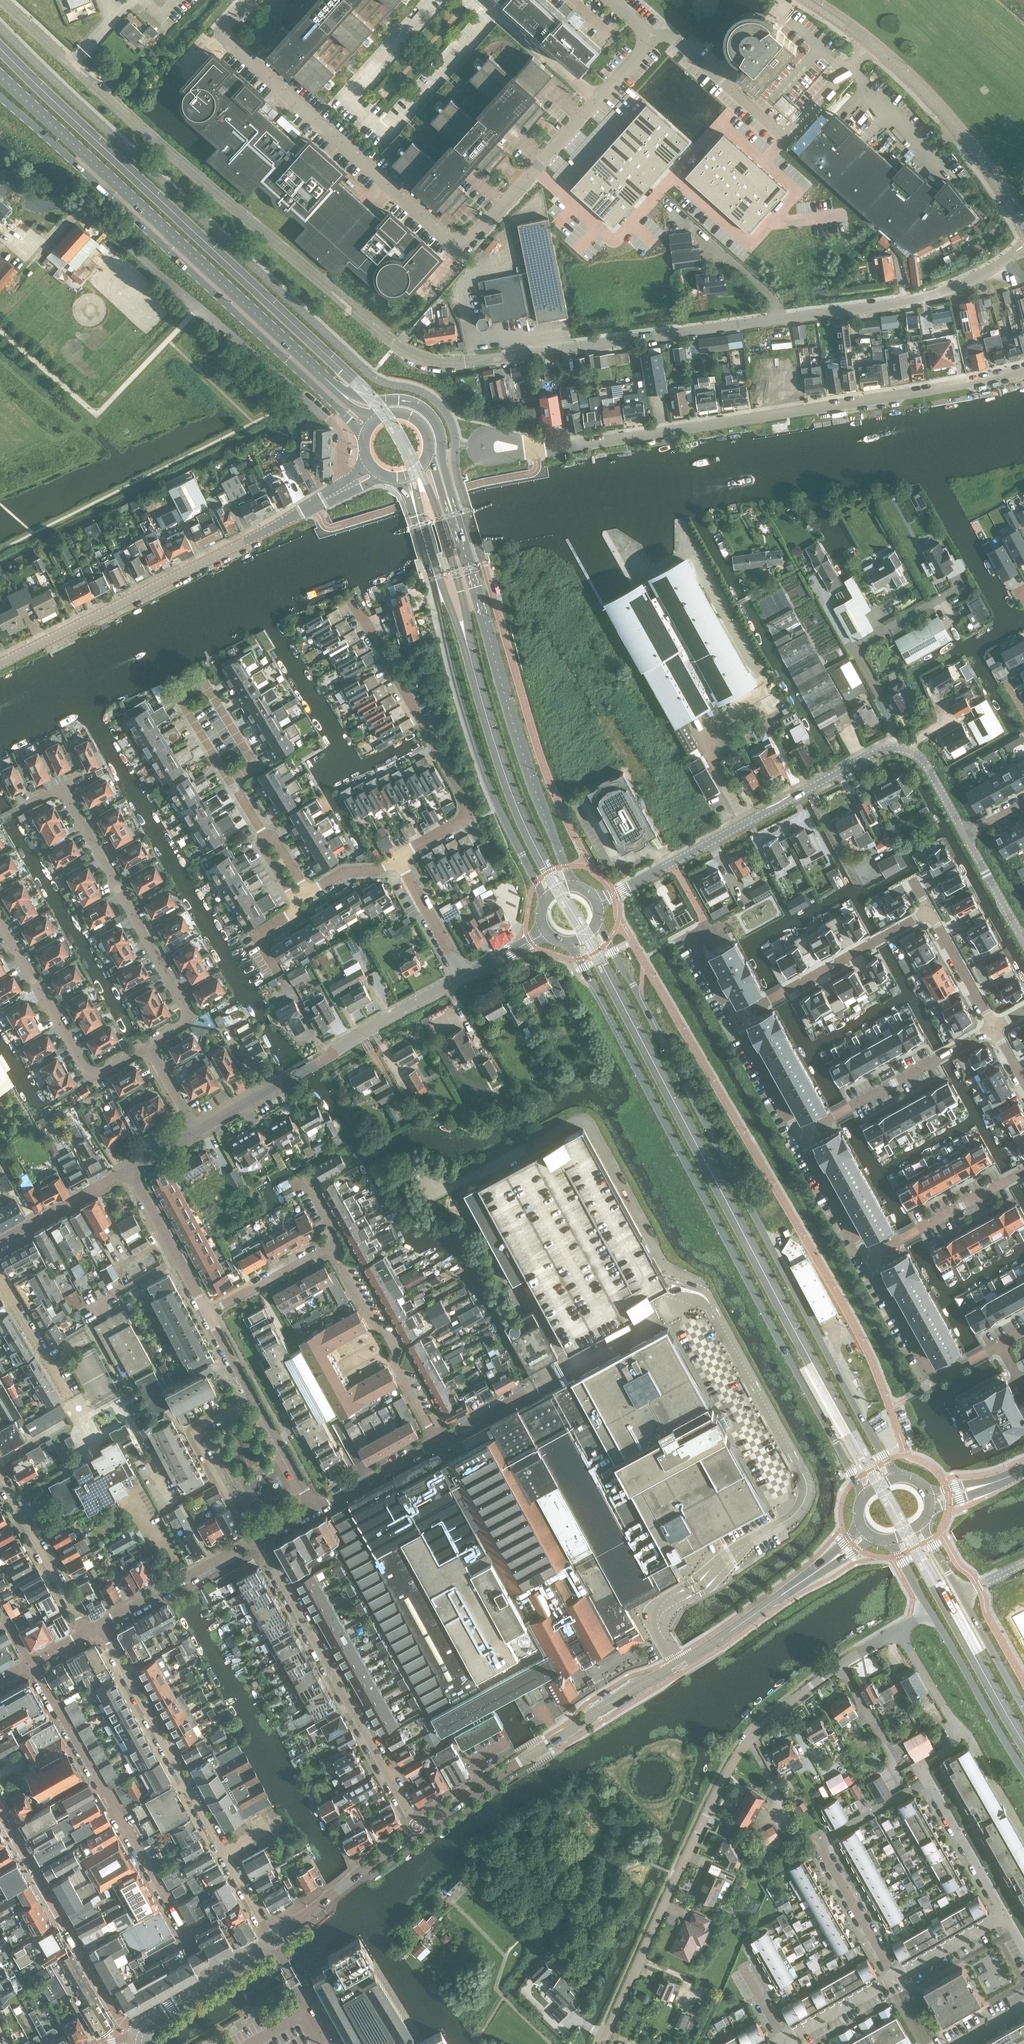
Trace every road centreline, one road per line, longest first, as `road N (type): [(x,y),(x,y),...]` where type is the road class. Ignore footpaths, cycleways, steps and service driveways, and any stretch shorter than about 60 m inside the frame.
road 1 (secondary): [(566,941),(862,1500)]
road 2 (secondary): [(901,1478),(597,924)]
road 3 (unclassified): [(471,358),(423,357),(395,343),(2,0)]
road 4 (unclassified): [(596,100),(458,251),(220,35),(251,0)]
road 5 (residential): [(603,2043),(718,1787),(758,1730),(843,1663),(899,1631)]
road 6 (secondary): [(0,96),(364,436)]
road 7 (unclassified): [(1023,246),(960,284),(904,302),(543,349)]
road 8 (residential): [(1023,369),(535,448)]
road 9 (secondary): [(419,1830),(820,1567)]
road 10 (secondary): [(341,393),(0,73)]
road 11 (unclassified): [(341,489),(342,441),(334,421),(83,208),(32,197)]
road 12 (secondary): [(394,478),(418,519),(490,789),(544,900)]
road 13 (secondary): [(570,884),(518,737),(452,511)]
road 14 (tertiary): [(0,664),(341,489)]
road 15 (unclassified): [(207,1979),(30,1666)]
road 16 (unclassified): [(271,1937),(104,1644),(86,1634)]
road 17 (unclassified): [(597,902),(891,748)]
road 18 (residential): [(419,1830),(256,1541)]
road 19 (residential): [(397,858),(471,814),(352,600)]
road 20 (unclassified): [(651,37),(669,38),(785,136),(867,40)]
road 21 (residential): [(897,1977),(819,1840),(929,1781)]
road 22 (residential): [(190,1020),(62,786)]
road 23 (residential): [(148,1047),(92,1078),(0,923)]
road 24 (residential): [(869,1259),(935,1378),(1023,1331)]
road 25 (residential): [(891,748),(889,720),(856,648),(965,585)]
road 26 (residential): [(333,1242),(373,1326),(398,1346),(394,1362),(438,1440)]
road 27 (residential): [(994,1027),(800,1134)]
road 28 (residential): [(930,912),(736,1018)]
road 29 (tertiary): [(1023,230),(984,162),(894,63)]
road 30 (residential): [(254,1397),(193,1429),(256,1541)]
road 31 (residential): [(86,1634),(256,1541)]
road 32 (secondary): [(452,511),(442,438),(430,414),(412,402),(341,393)]
road 33 (secondary): [(271,1937),(419,1830)]
road 34 (tertiary): [(932,1612),(1023,1770)]
road 35 (residential): [(869,1259),(1023,1172)]
road 36 (residential): [(86,1634),(0,1483)]
road 37 (residential): [(195,1131),(337,1050)]
road 38 (residential): [(207,1312),(131,1168)]
road 39 (residential): [(1006,1916),(929,1781)]
road 40 (unclassified): [(596,100),(482,0)]
road 41 (residential): [(229,778),(254,764),(207,684),(182,700)]
road 42 (residential): [(0,1242),(131,1168)]
road 43 (unclassified): [(337,1050),(464,976)]
road 44 (residential): [(72,1411),(0,1284)]
road 45 (residential): [(207,1312),(333,1242)]
road 46 (residential): [(800,1134),(869,1259)]
road 47 (residential): [(313,1509),(438,1440)]
road 48 (residential): [(464,976),(397,858)]
road 49 (residential): [(736,1018),(800,1134)]
road 50 (residential): [(994,1027),(930,912)]
road 51 (residential): [(438,1440),(551,1376)]
road 52 (residential): [(786,2043),(897,1977)]
road 53 (tertiary): [(1023,1709),(961,1597)]
road 54 (residential): [(313,1509),(254,1397)]
road 55 (residential): [(897,1977),(1006,1916)]
road 56 (residential): [(959,1728),(1023,1831)]
road 57 (unclassified): [(1023,940),(964,835)]

